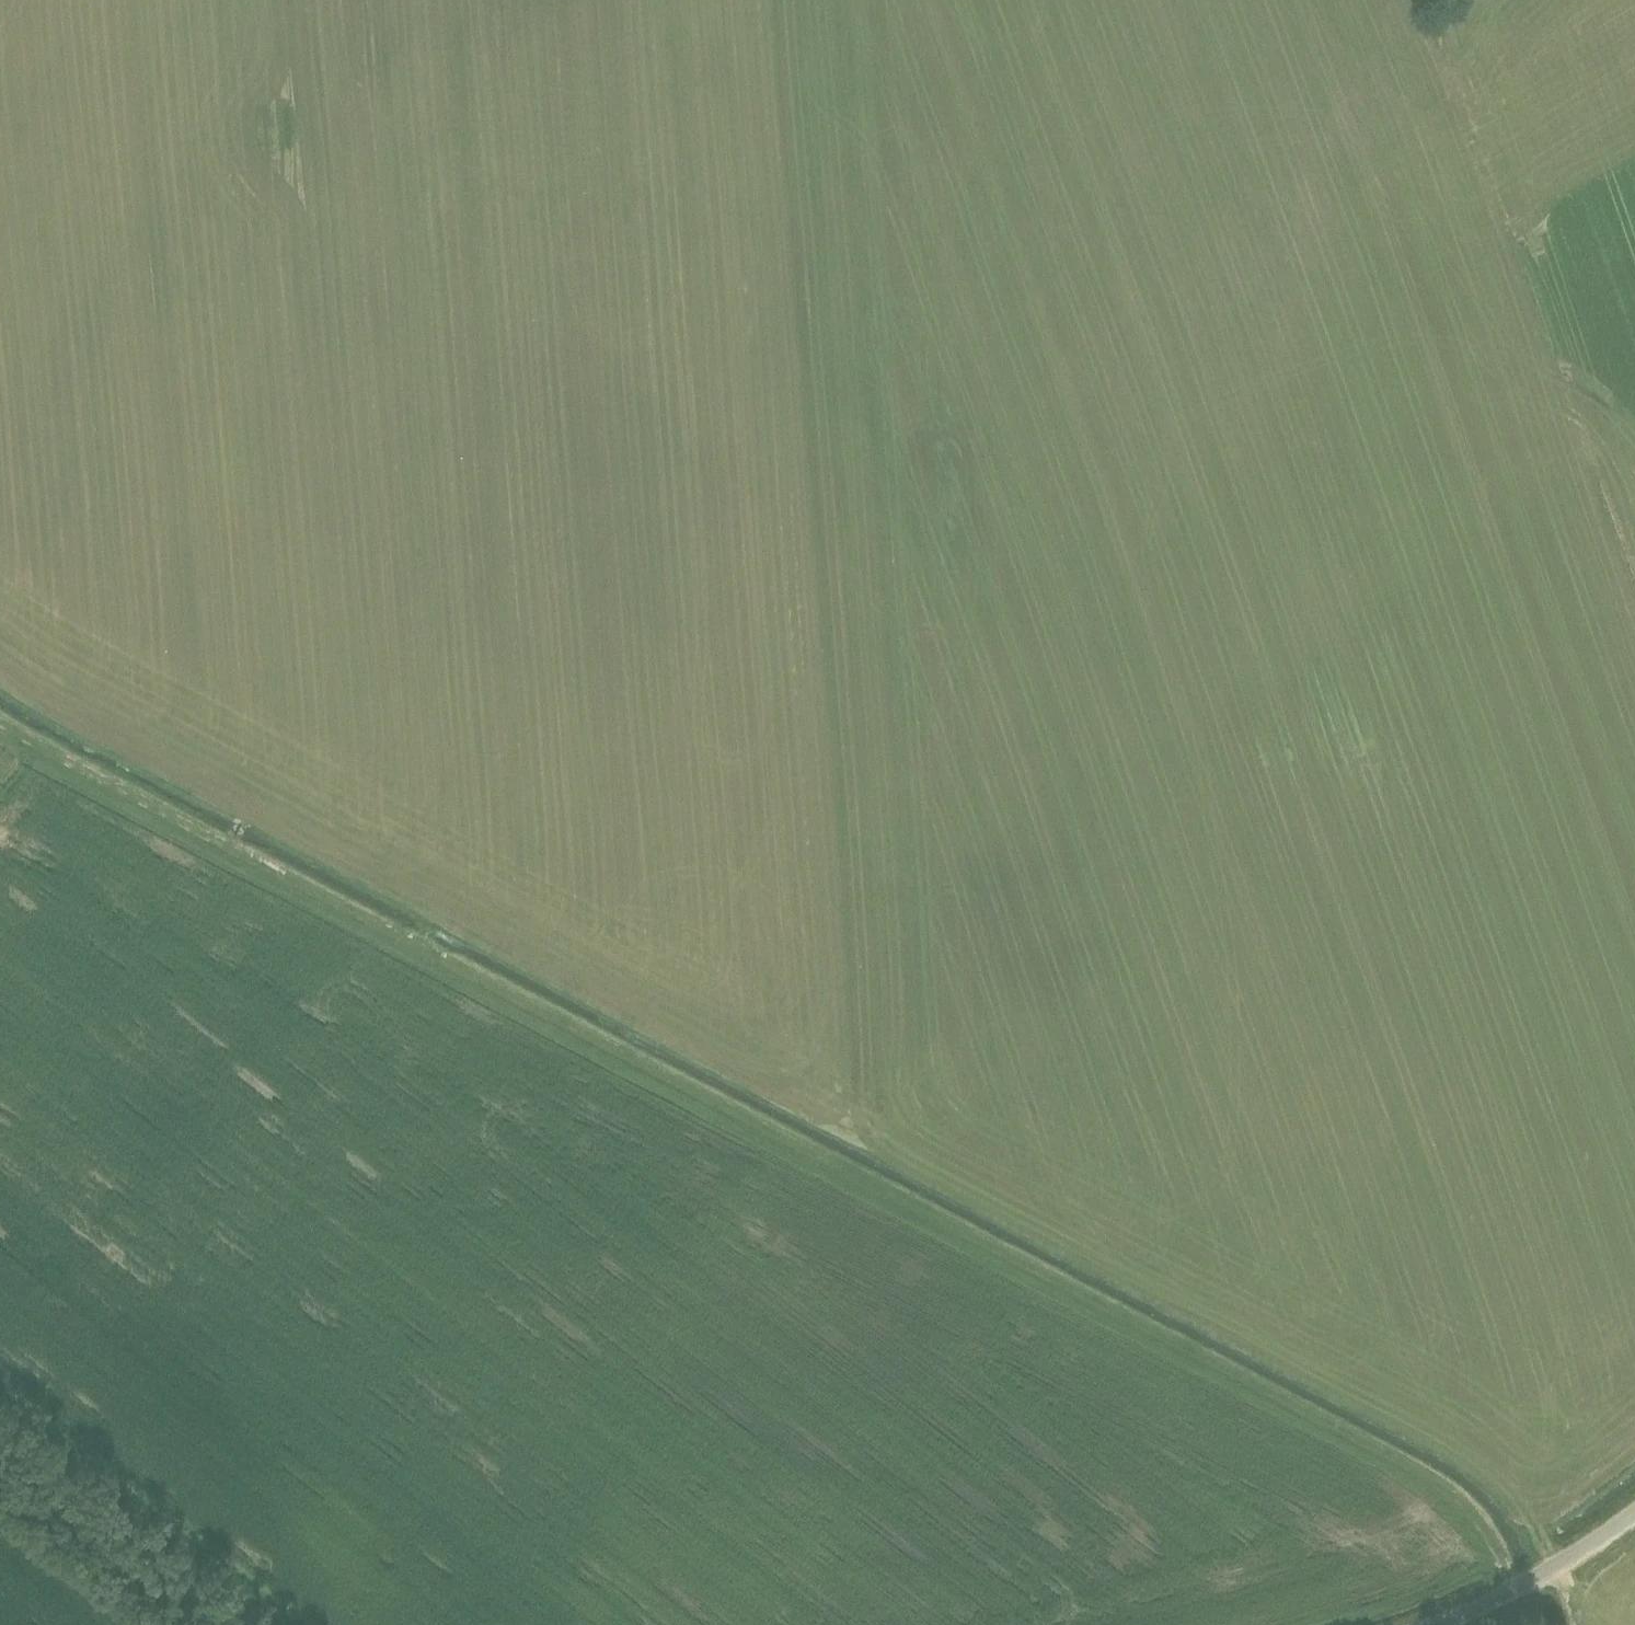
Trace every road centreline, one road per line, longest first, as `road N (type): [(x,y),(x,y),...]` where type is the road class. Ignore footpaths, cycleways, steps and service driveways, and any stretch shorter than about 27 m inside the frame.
road 1 (unclassified): [(1437,1624),(1567,1561),(1634,1512)]

